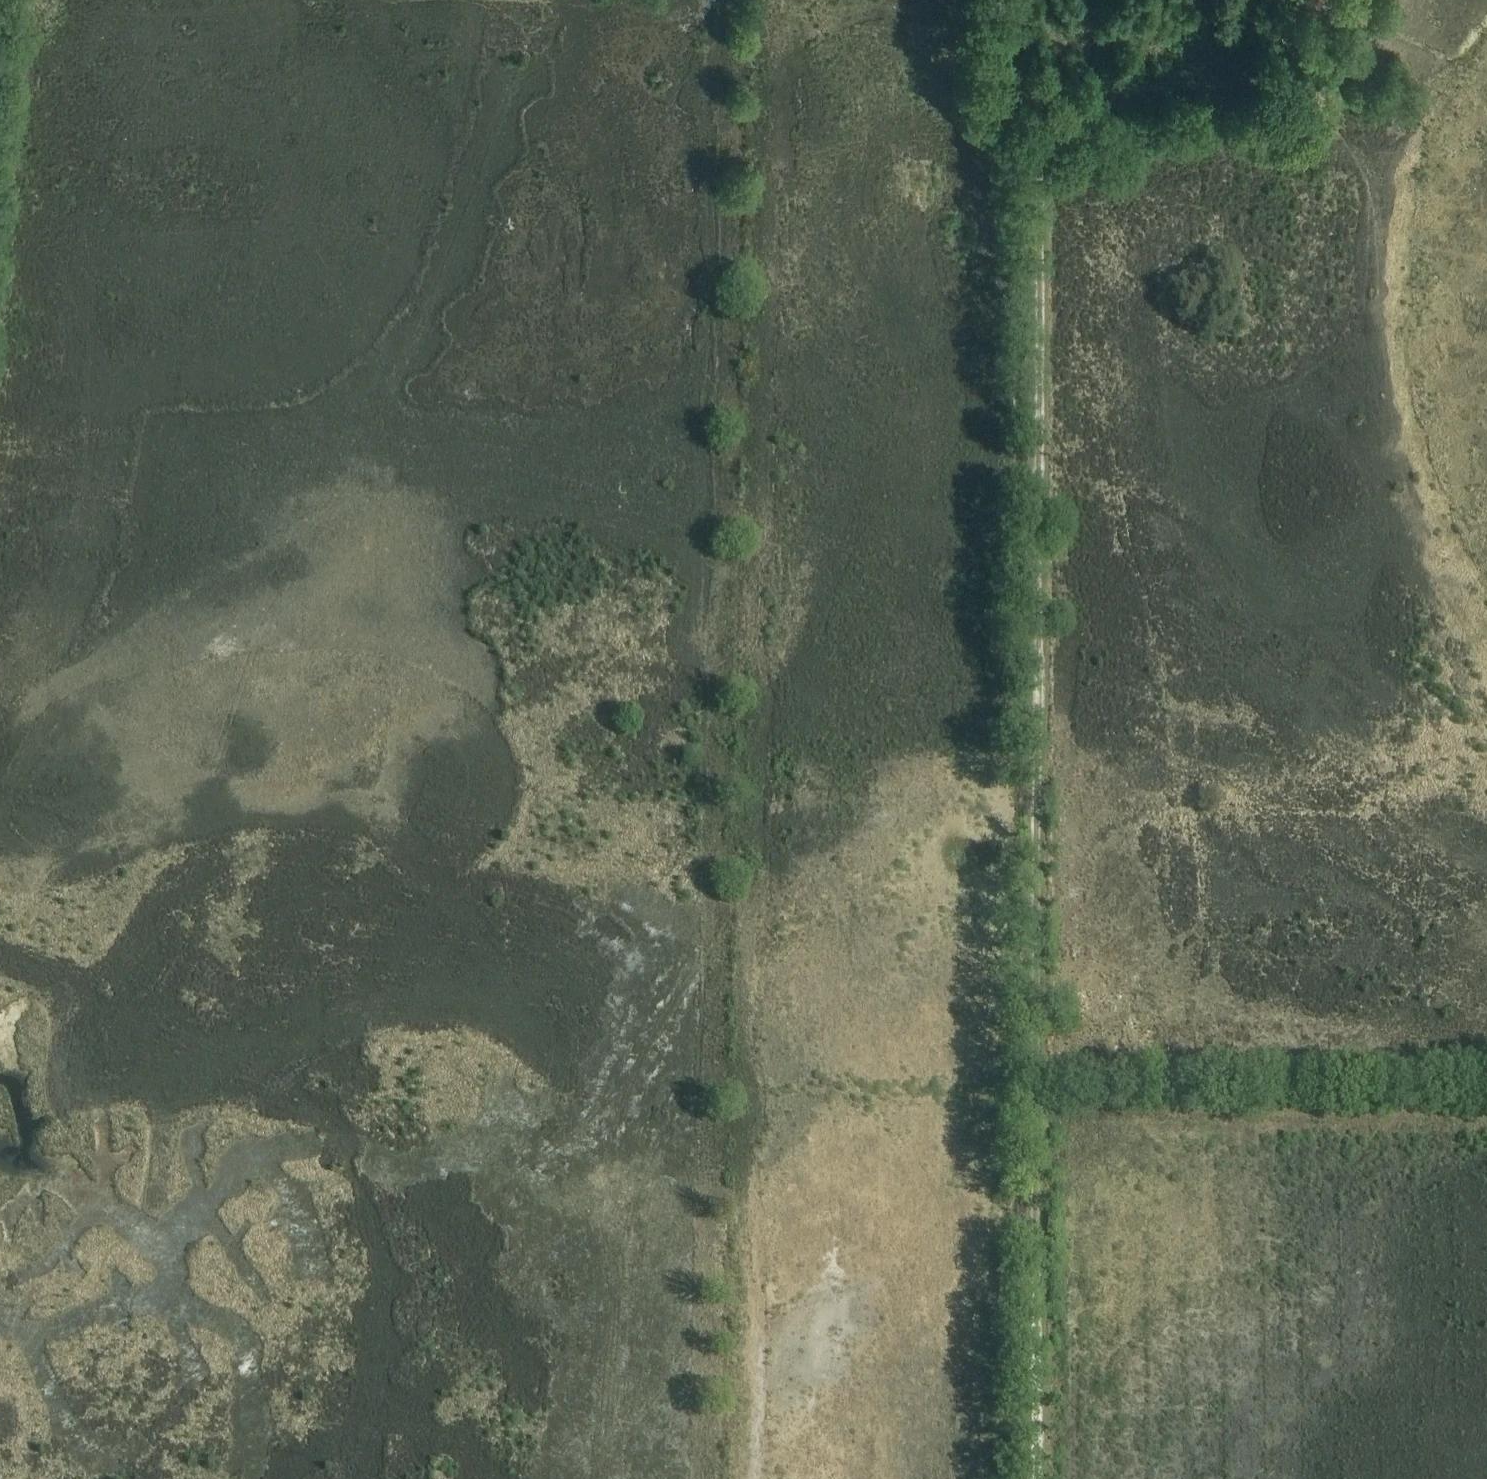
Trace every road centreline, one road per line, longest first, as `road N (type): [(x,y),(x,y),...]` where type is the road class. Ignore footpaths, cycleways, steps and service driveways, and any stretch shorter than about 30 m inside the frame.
road 1 (track): [(1302,0),(1257,79),(1239,88),(1176,83),(1109,96),(1069,111),(1036,143),(1042,194),(1038,1478)]
road 2 (track): [(1039,1085),(1486,1087)]
road 3 (track): [(1036,143),(1014,115),(1008,0)]

